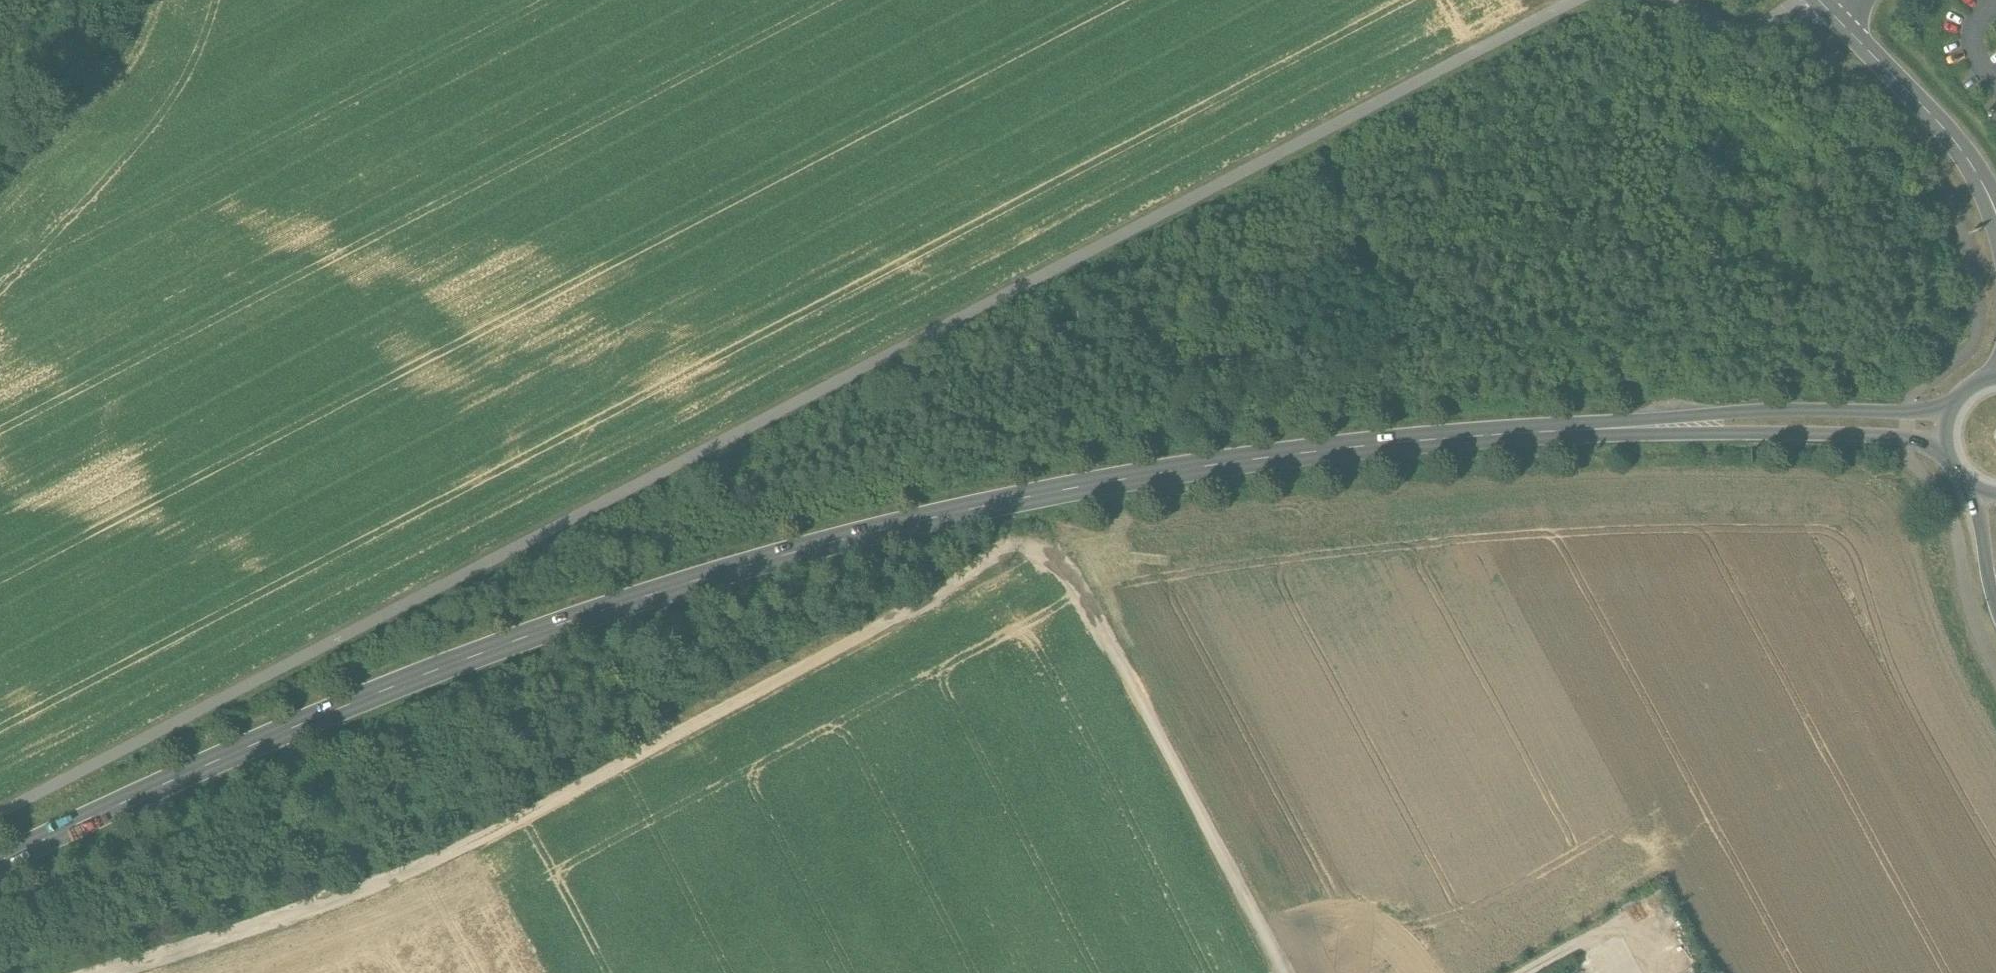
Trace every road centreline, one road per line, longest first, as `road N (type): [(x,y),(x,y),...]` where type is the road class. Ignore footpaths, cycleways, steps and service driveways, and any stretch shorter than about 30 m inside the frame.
road 1 (secondary): [(0,868),(358,702),(596,614),(904,523),(1217,467),(1434,443),(1945,427)]
road 2 (track): [(0,814),(1586,0)]
road 3 (track): [(118,972),(428,862),(865,638),(990,557),(1013,551),(1053,555),(1078,585),(1292,972)]
road 4 (unclassified): [(1842,20),(1938,126),(1995,214)]
road 5 (track): [(1672,0),(1703,26),(1743,38),(1811,0)]

